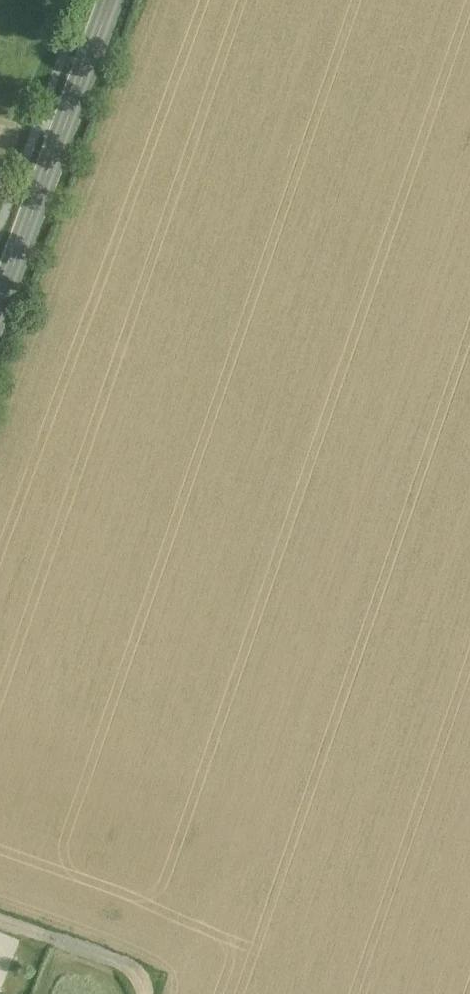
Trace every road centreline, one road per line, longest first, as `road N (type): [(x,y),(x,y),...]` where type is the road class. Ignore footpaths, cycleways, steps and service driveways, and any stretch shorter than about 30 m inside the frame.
road 1 (tertiary): [(0,304),(111,0)]
road 2 (track): [(0,920),(128,968),(144,993)]

